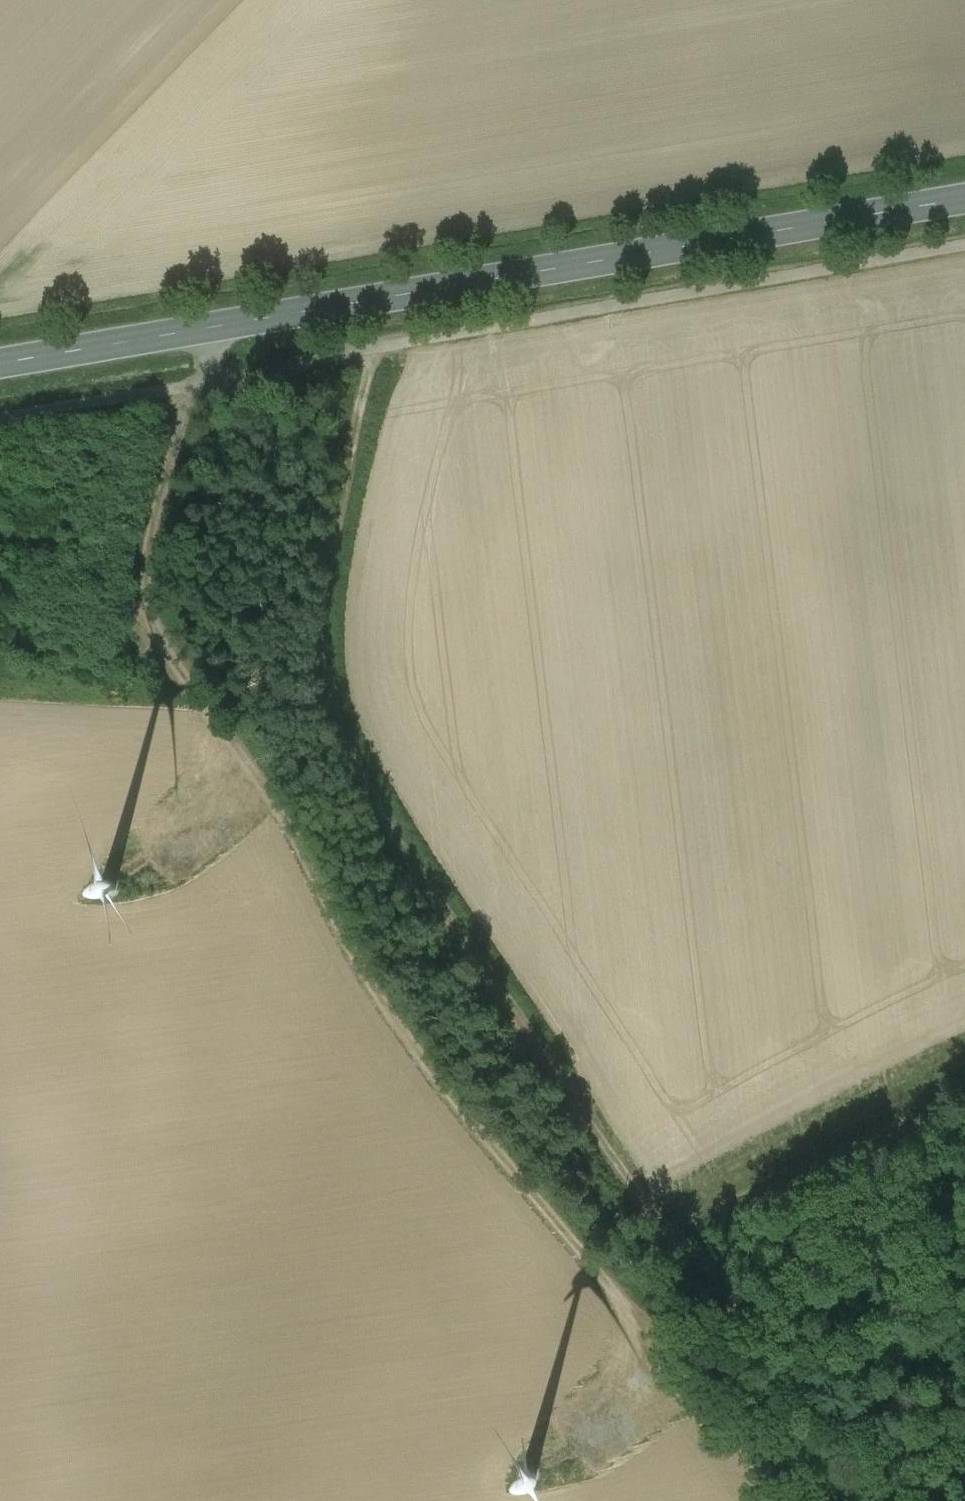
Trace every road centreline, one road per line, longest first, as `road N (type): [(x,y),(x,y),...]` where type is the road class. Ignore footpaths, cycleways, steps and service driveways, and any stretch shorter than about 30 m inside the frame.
road 1 (primary): [(964,198),(0,362)]

